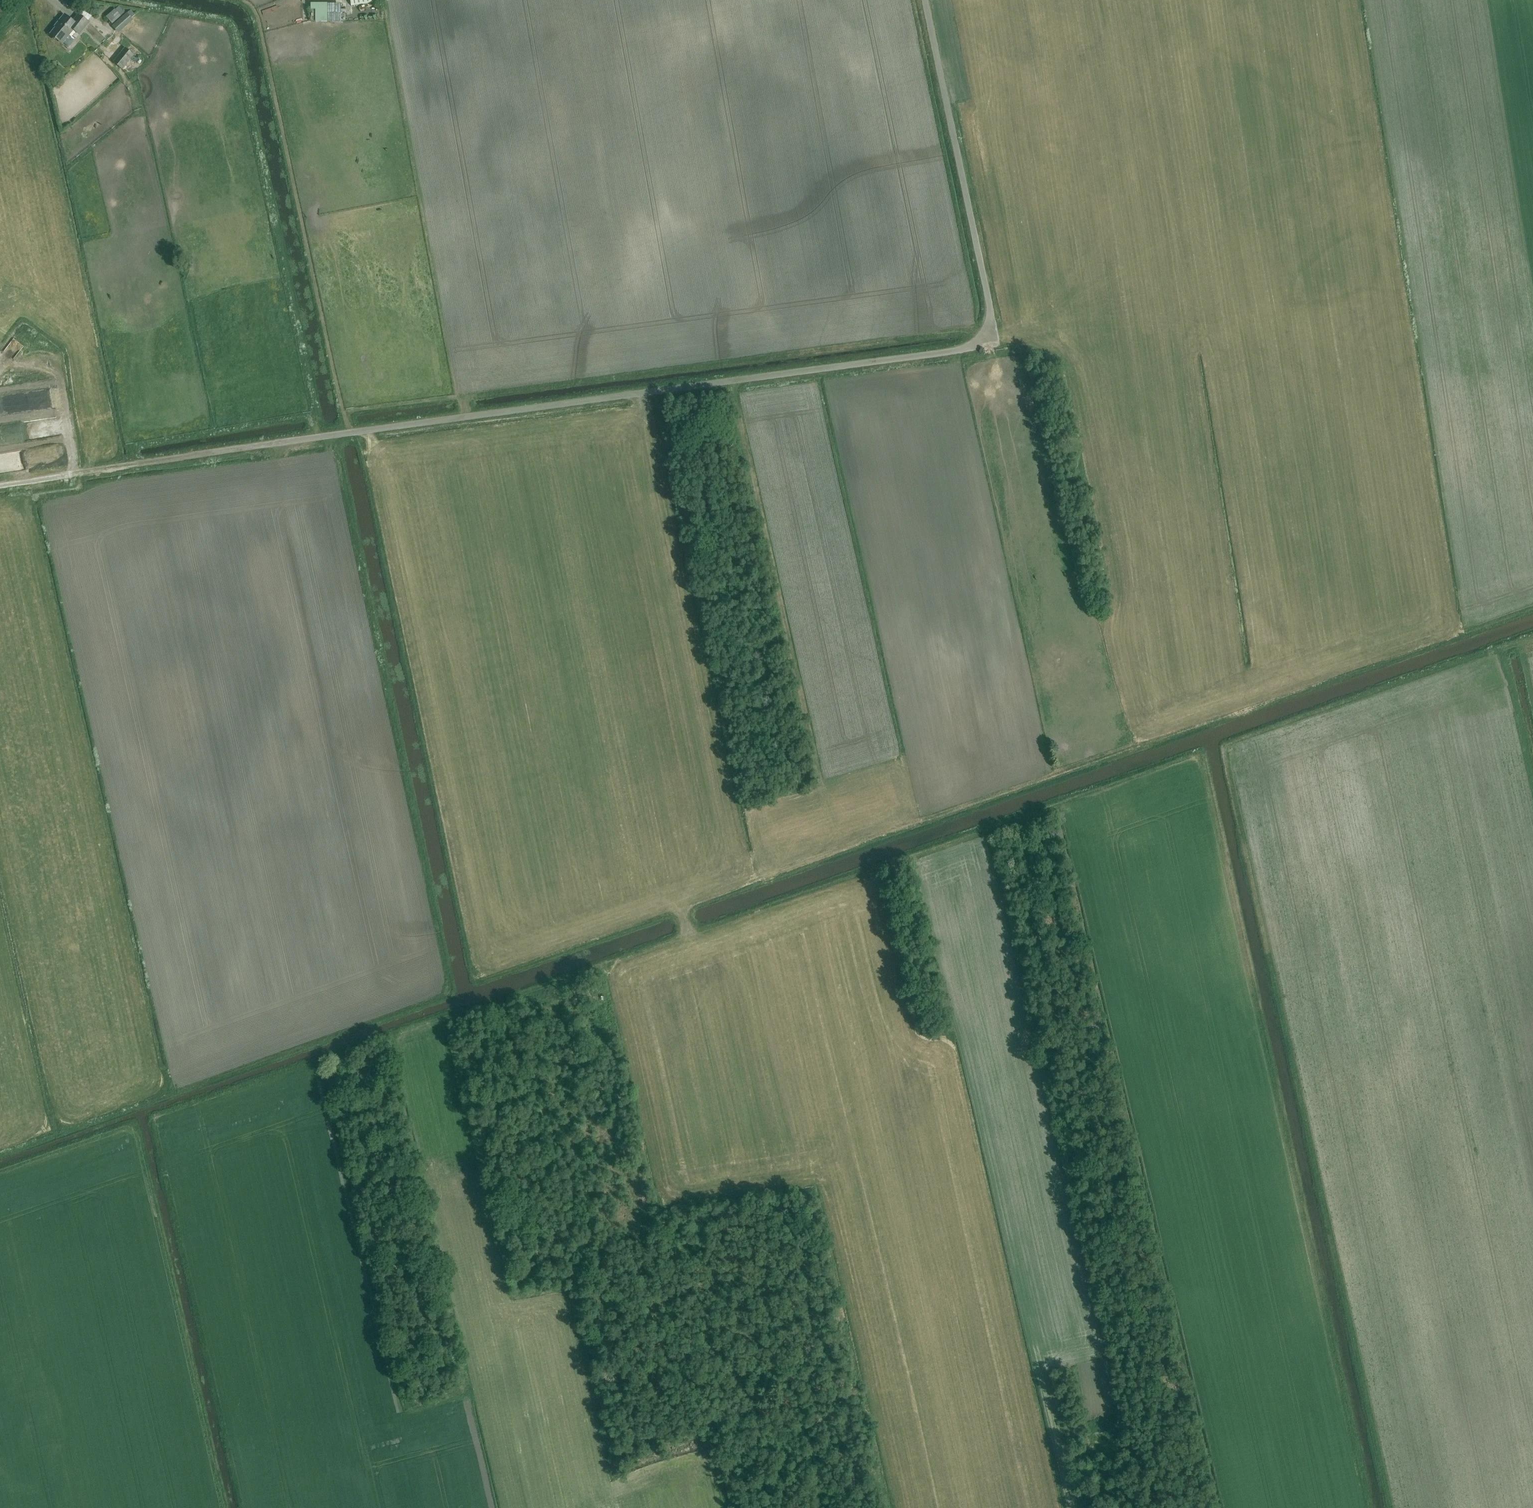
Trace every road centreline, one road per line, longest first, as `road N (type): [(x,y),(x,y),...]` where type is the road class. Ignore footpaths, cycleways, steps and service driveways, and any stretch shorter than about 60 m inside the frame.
road 1 (unclassified): [(0,486),(965,349),(987,335),(991,317),(925,0)]

